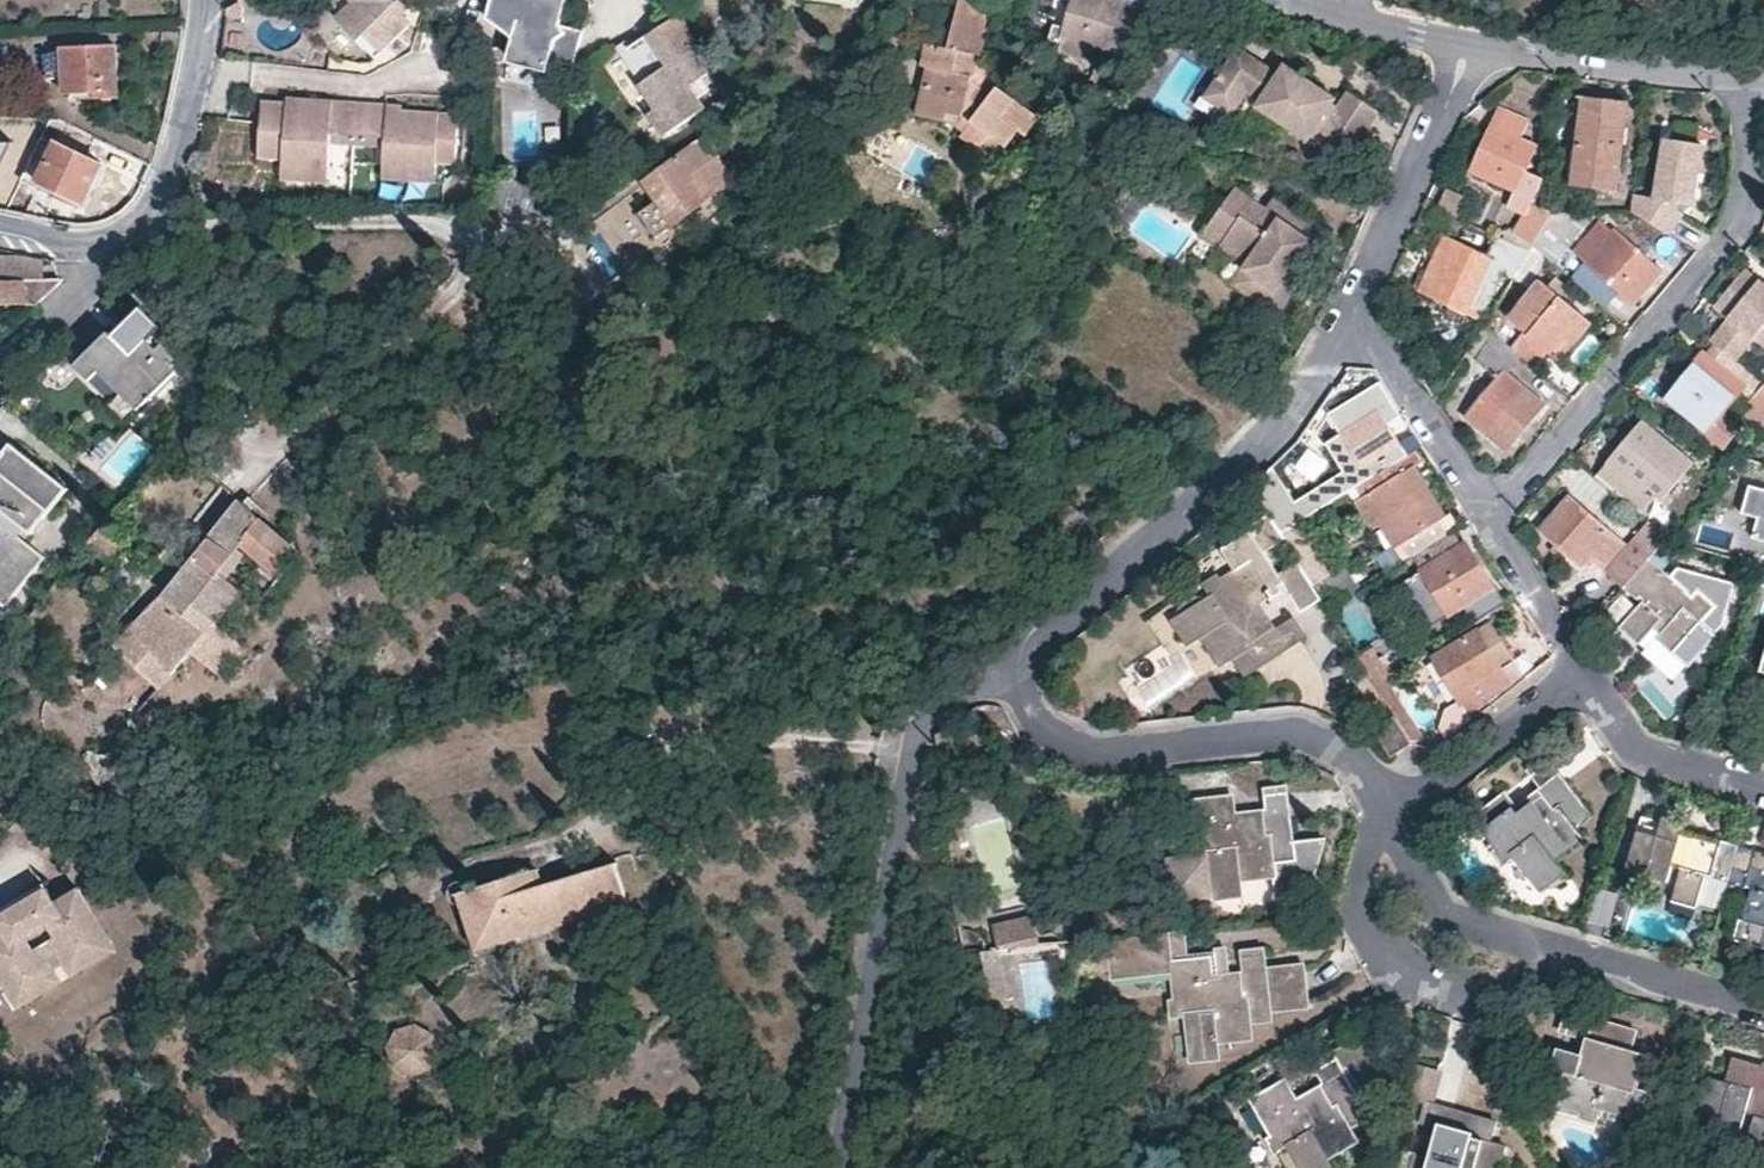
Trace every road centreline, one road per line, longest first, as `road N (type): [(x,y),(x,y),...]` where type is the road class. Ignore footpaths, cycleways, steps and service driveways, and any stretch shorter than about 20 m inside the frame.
road 1 (residential): [(836,1167),(920,727),(1007,664)]
road 2 (residential): [(1491,520),(1743,223),(1750,79)]
road 3 (residential): [(1007,664),(1251,457),(1288,417),(1344,331)]
road 4 (residential): [(1007,664),(1047,734),(1083,750),(1301,732),(1358,763),(1395,819)]
road 5 (residential): [(1552,944),(1543,966),(1470,997),(1400,978),(1355,905),(1372,843),(1395,819)]
road 6 (residential): [(1344,331),(1472,43)]
road 7 (residential): [(1750,79),(1642,72),(1472,43)]
road 8 (residential): [(209,0),(199,82),(166,198),(141,227),(116,239)]
road 9 (residential): [(1491,520),(1380,348),(1344,331)]
road 10 (residential): [(1395,819),(1586,674)]
road 11 (residential): [(1763,786),(1640,750),(1586,674)]
road 12 (residential): [(1552,944),(1763,1002)]
road 13 (residential): [(1395,819),(1454,917),(1552,944)]
road 14 (residential): [(0,376),(107,267),(116,239)]
road 15 (residential): [(1586,674),(1491,520)]
road 16 (residential): [(1472,43),(1350,15)]

